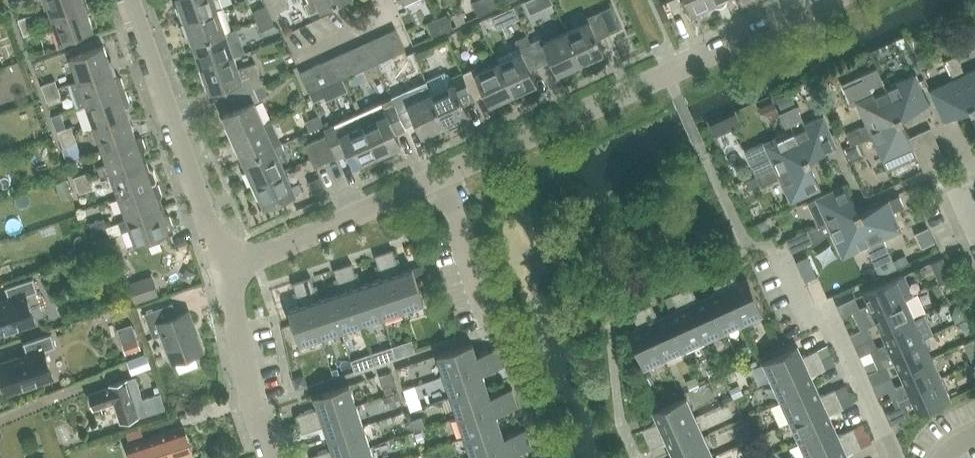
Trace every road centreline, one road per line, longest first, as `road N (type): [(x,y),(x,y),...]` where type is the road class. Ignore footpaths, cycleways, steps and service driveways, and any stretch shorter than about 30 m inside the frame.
road 1 (residential): [(224,271),(828,0)]
road 2 (residential): [(224,271),(129,0)]
road 3 (residential): [(893,457),(830,327),(819,313),(803,312),(777,253)]
road 4 (residential): [(271,457),(224,271)]

